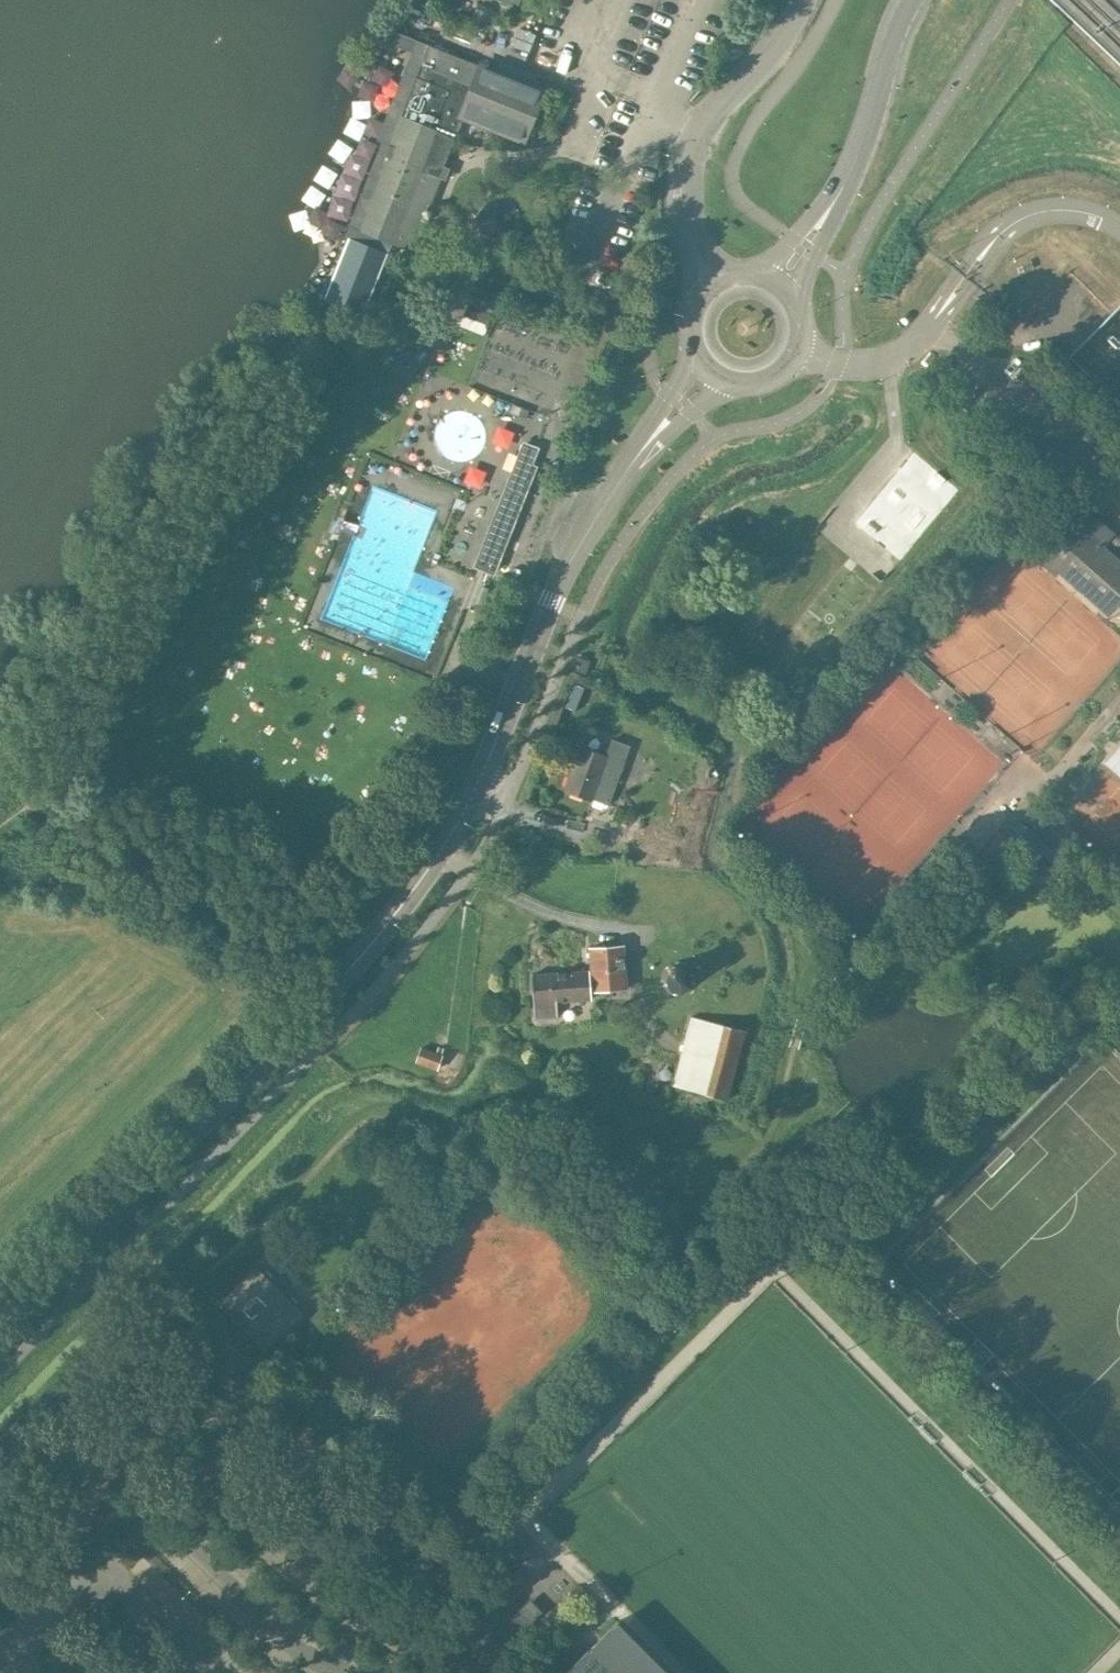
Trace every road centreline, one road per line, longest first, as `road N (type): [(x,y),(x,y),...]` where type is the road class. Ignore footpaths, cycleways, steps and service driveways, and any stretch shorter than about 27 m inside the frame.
road 1 (secondary): [(0,1328),(400,910),(480,776),(586,531),(634,458),(708,372)]
road 2 (tertiary): [(711,286),(682,206),(693,133),(760,65),(804,0)]
road 3 (secondary): [(776,284),(847,179),(911,0)]
road 4 (unclassified): [(799,347),(839,360),(880,360),(909,349),(931,327)]

